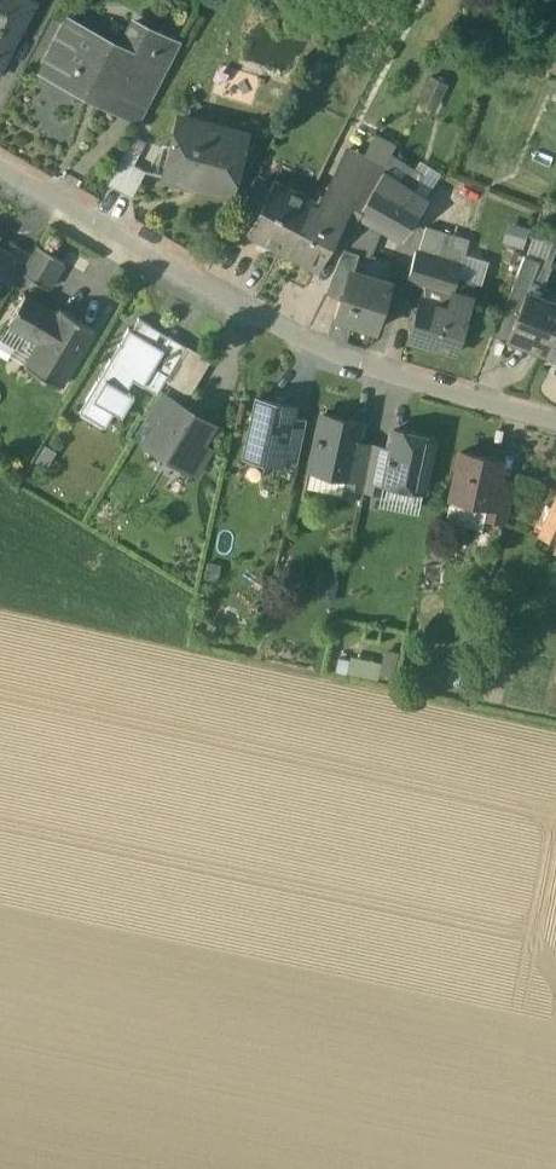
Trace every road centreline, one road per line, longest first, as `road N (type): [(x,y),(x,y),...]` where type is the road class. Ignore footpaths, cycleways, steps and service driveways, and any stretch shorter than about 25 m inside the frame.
road 1 (residential): [(0,170),(244,314),(348,364),(555,421)]

